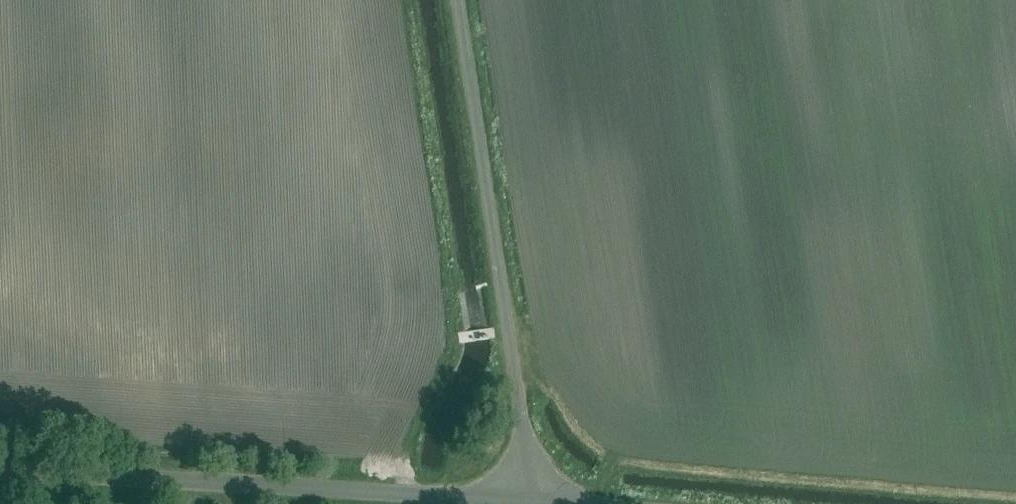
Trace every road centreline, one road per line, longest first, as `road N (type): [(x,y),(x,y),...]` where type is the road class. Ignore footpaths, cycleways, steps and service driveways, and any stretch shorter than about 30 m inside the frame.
road 1 (tertiary): [(535,499),(0,469)]
road 2 (unclassified): [(535,499),(457,0)]

